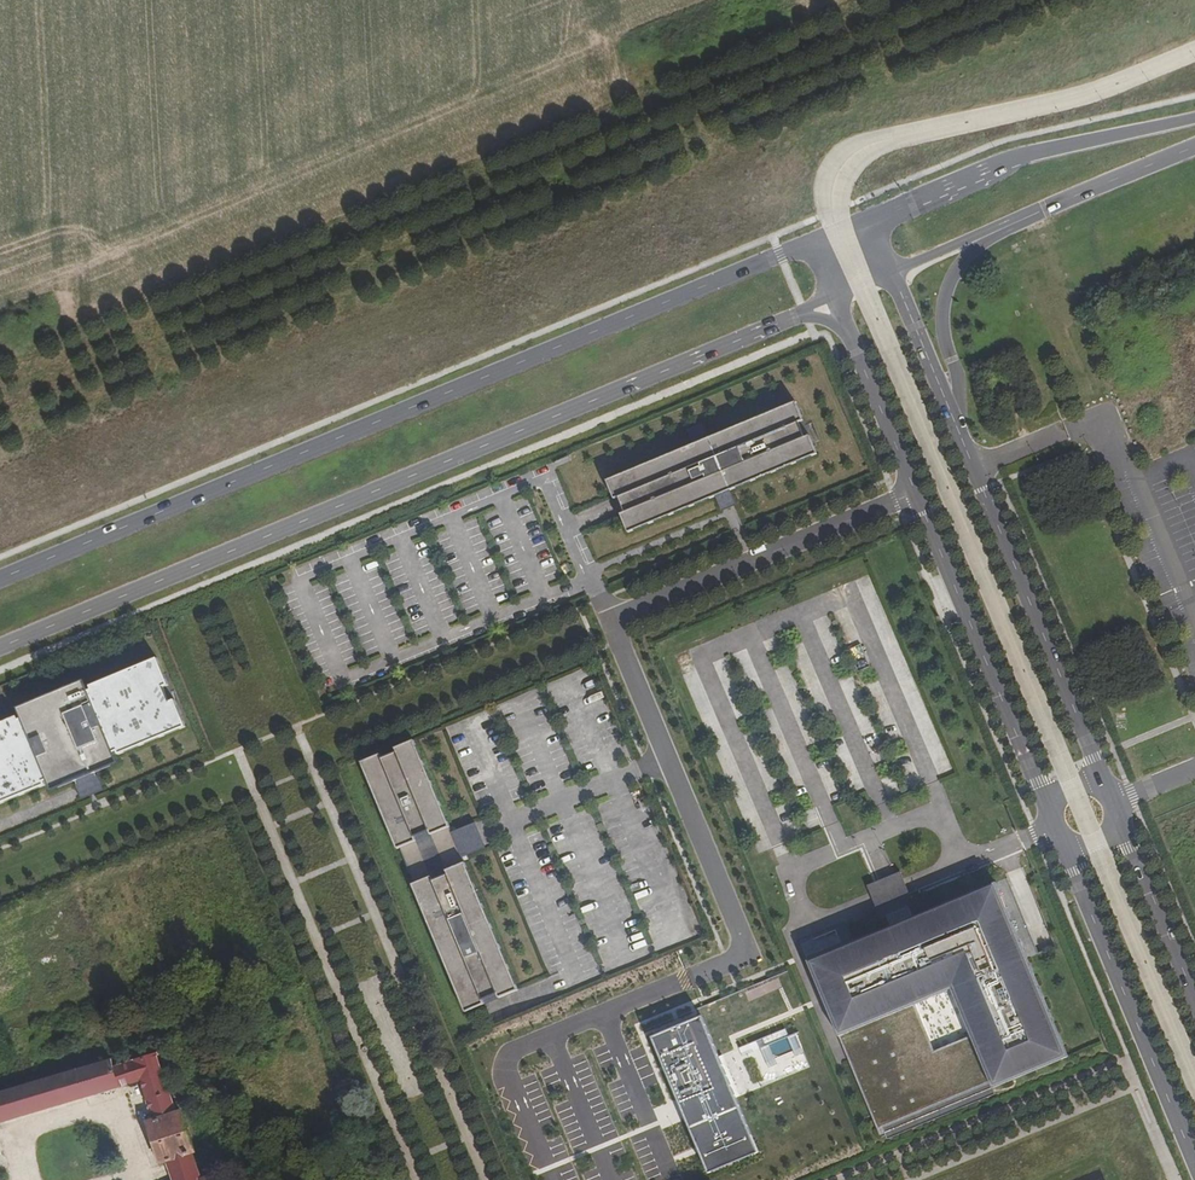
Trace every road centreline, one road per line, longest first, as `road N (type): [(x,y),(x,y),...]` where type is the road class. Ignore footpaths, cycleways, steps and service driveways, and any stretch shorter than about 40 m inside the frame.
road 1 (secondary): [(0,644),(835,301)]
road 2 (secondary): [(811,244),(0,579)]
road 3 (unclassified): [(694,977),(746,955),(612,618),(915,492)]
road 4 (tertiary): [(1102,785),(957,428)]
road 5 (tertiary): [(1063,842),(1194,1164)]
road 6 (tertiary): [(915,492),(1050,812)]
road 7 (secondary): [(1194,118),(1029,155),(867,222)]
road 8 (track): [(261,963),(202,959),(0,1021)]
road 9 (tertiary): [(957,428),(956,371),(945,336),(949,286),(982,244),(1045,210)]
road 10 (tertiary): [(835,301),(915,492)]
road 11 (tertiary): [(1194,998),(1119,820)]
road 12 (tertiary): [(957,428),(890,273)]
road 13 (secondary): [(890,273),(1045,210)]
road 14 (secondary): [(1045,210),(1194,146)]

